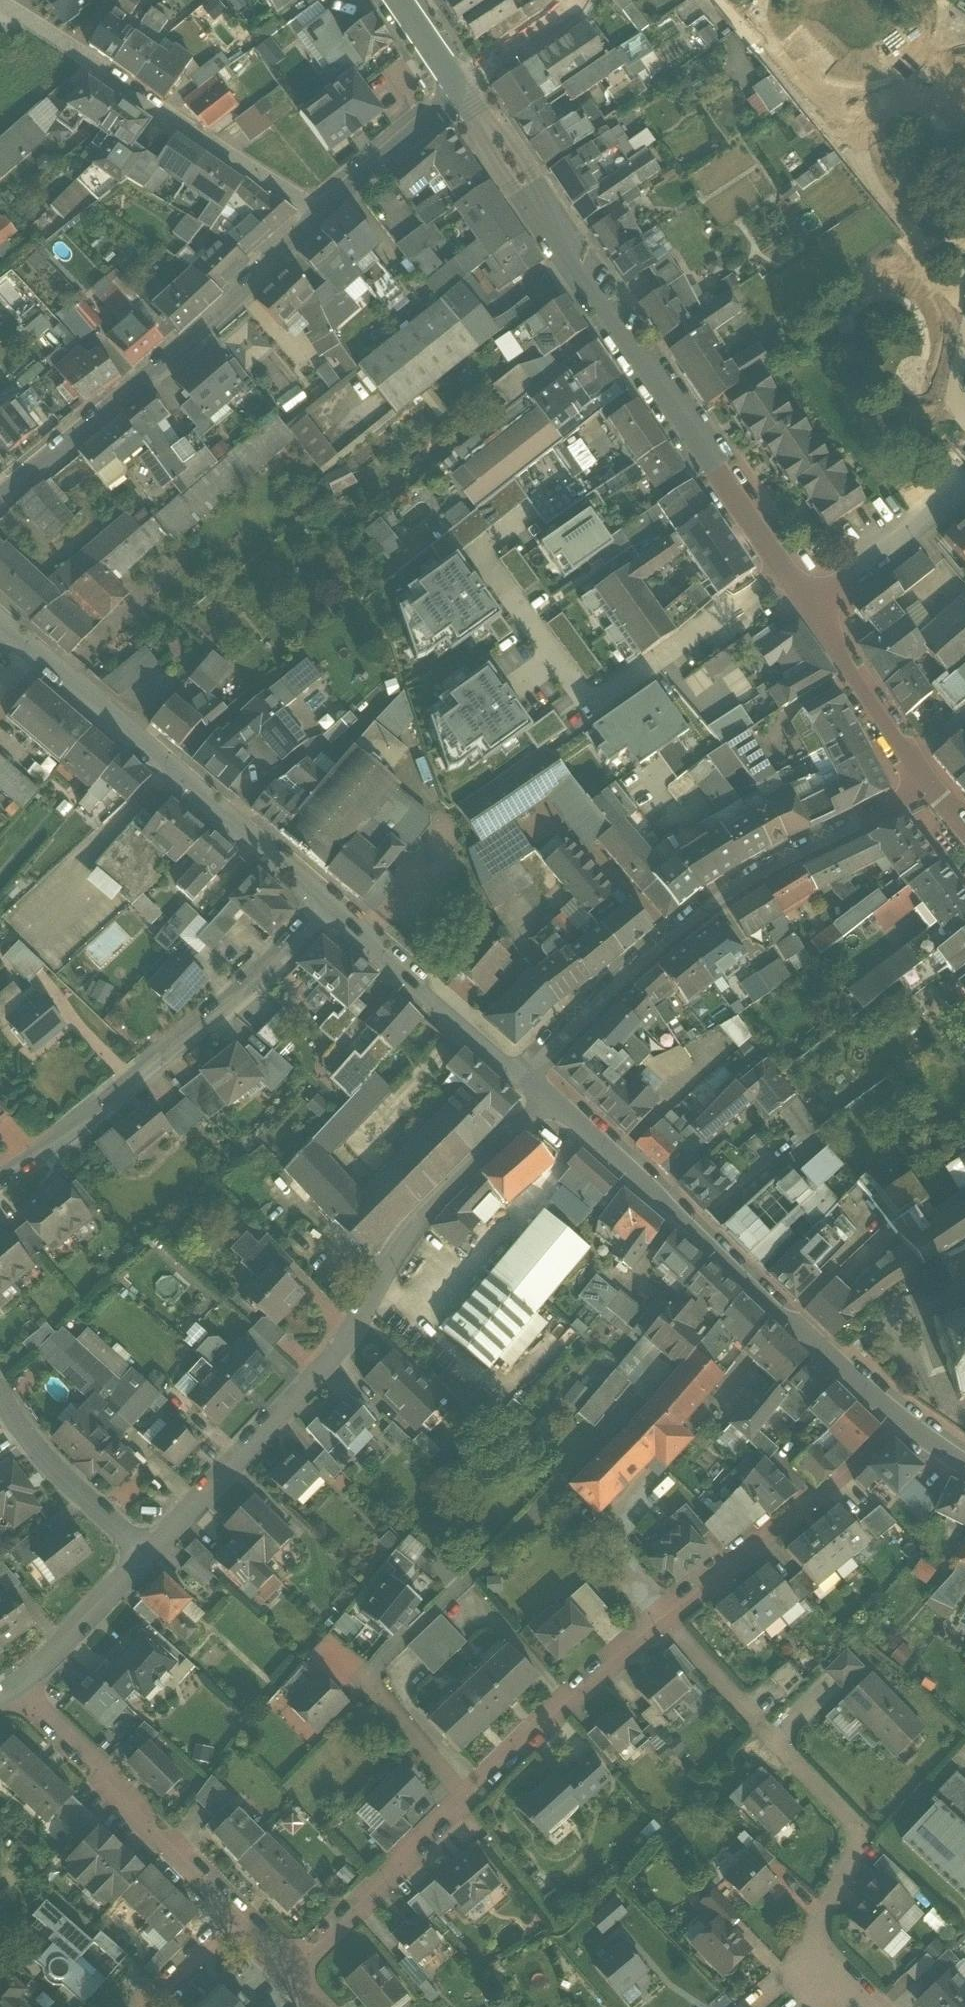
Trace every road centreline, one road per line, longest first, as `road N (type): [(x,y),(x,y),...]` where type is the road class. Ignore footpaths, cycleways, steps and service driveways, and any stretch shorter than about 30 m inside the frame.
road 1 (residential): [(151,1548),(329,1365),(410,1230),(528,1111),(530,1077)]
road 2 (residential): [(456,89),(783,571)]
road 3 (residential): [(665,1618),(545,1720),(289,1975)]
road 4 (residential): [(530,1077),(894,1422)]
road 5 (residential): [(931,789),(776,862),(700,911),(618,979),(530,1077)]
road 6 (residential): [(325,901),(239,1003),(0,1179)]
road 7 (secondary): [(0,497),(154,370),(320,214)]
road 8 (residential): [(320,214),(0,6)]
road 9 (residential): [(783,571),(585,703),(511,594)]
road 10 (residential): [(50,666),(325,901)]
road 11 (residential): [(17,1682),(234,1919)]
road 12 (residential): [(894,1422),(665,1618)]
road 13 (residential): [(325,901),(530,1077)]
road 14 (residential): [(841,1811),(665,1618)]
road 15 (residential): [(151,1548),(57,1471),(0,1383)]
road 16 (residential): [(811,612),(931,789)]
road 17 (residential): [(964,488),(811,612)]
road 18 (residential): [(17,1682),(151,1548)]
road 19 (secondary): [(320,214),(456,89)]
road 20 (residential): [(456,89),(562,20),(576,0)]
road 21 (residential): [(841,1811),(857,1838),(810,1942)]
road 22 (residential): [(145,2006),(234,1919)]

